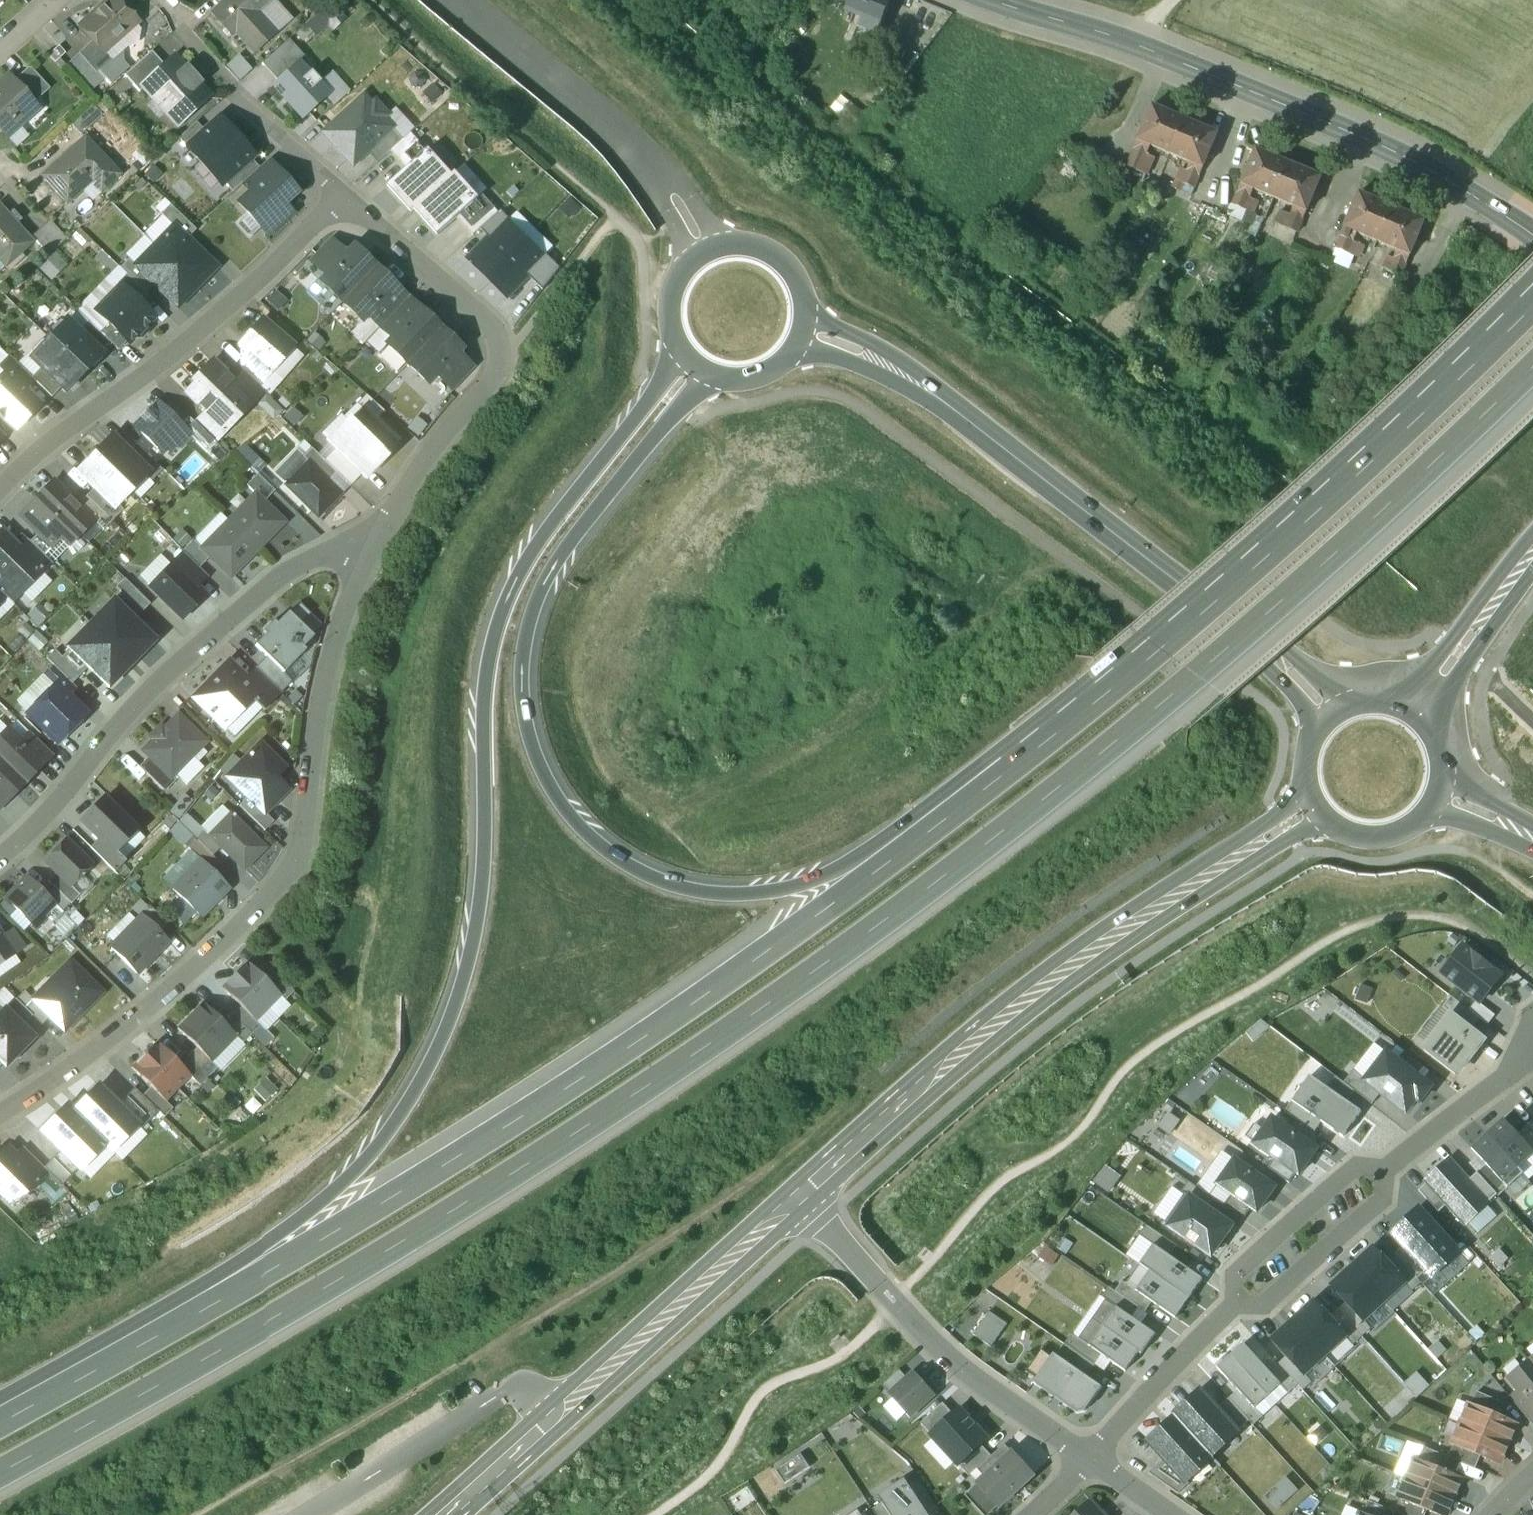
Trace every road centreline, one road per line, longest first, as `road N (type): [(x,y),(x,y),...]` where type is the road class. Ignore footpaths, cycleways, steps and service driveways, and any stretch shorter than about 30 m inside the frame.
road 1 (motorway): [(0,1476),(602,1129),(824,974),(1197,683),(1389,511),(1532,369)]
road 2 (motorway): [(1159,654),(912,828),(791,889),(714,894),(657,877),(591,837),(548,780),(528,712),(529,641),(567,556),(709,376)]
road 3 (motorway): [(1159,654),(766,960),(626,1054),(181,1321)]
road 4 (motorway): [(683,352),(534,544),(498,614),(486,666),(481,884),(456,999),(418,1087),(369,1158),(181,1321)]
road 5 (residential): [(363,544),(328,672),(311,825),(292,877),(96,1054),(0,1121)]
road 6 (secondary): [(809,332),(860,348),(913,383),(1128,544),(1331,715)]
road 7 (secondary): [(1315,810),(1098,946),(797,1200)]
road 8 (tertiary): [(1532,231),(1433,170),(1286,105),(993,0)]
road 9 (motorway): [(1532,307),(1344,493),(1159,654)]
road 10 (residential): [(0,861),(148,692),(217,630),(324,553),(363,544)]
road 11 (secondary): [(797,1200),(448,1514)]
road 12 (residential): [(363,544),(488,387),(501,350),(488,327),(346,199)]
road 13 (residential): [(0,490),(211,321),(346,199)]
road 14 (residential): [(797,1200),(931,1341),(1085,1463)]
road 15 (residential): [(346,199),(153,0)]
road 16 (secondary): [(457,0),(657,175)]
road 17 (residential): [(1227,1307),(1262,1307),(1378,1201),(1382,1168)]
road 18 (residential): [(1382,1168),(1351,1171),(1230,1276),(1227,1307)]
road 19 (residential): [(1085,1463),(1227,1307)]
road 20 (motorway): [(181,1321),(0,1418)]
road 21 (unclassified): [(1417,714),(1532,553)]
road 22 (residential): [(1382,1168),(1532,1052)]
road 23 (secondary): [(809,332),(807,290),(780,256),(739,245),(699,259)]
road 24 (secondary): [(1315,810),(1350,837),(1393,839),(1414,830),(1441,796)]
road 25 (secondary): [(709,376),(757,382),(798,355),(809,332)]

